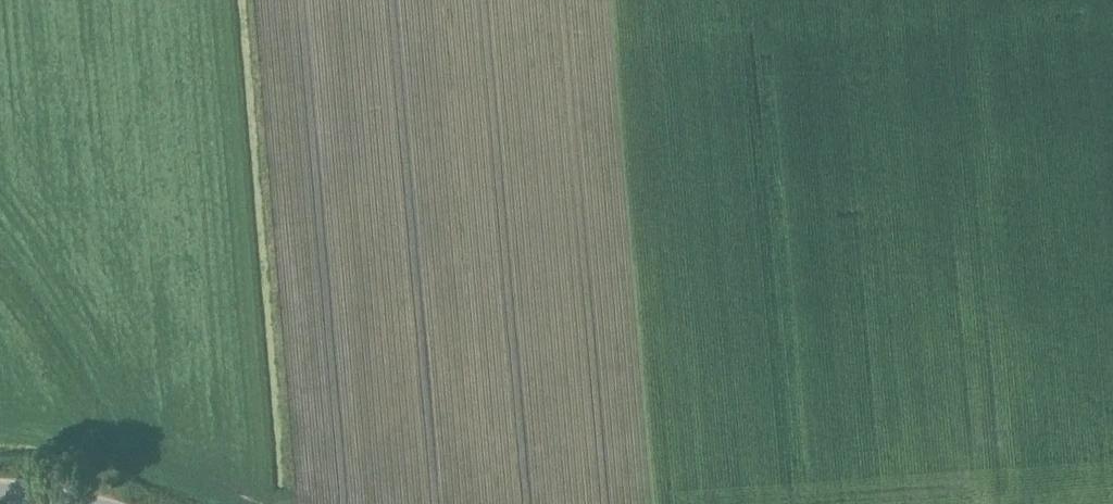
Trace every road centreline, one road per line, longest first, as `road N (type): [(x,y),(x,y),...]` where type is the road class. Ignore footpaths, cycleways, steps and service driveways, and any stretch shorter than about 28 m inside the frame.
road 1 (track): [(0,271),(99,410),(121,503)]

